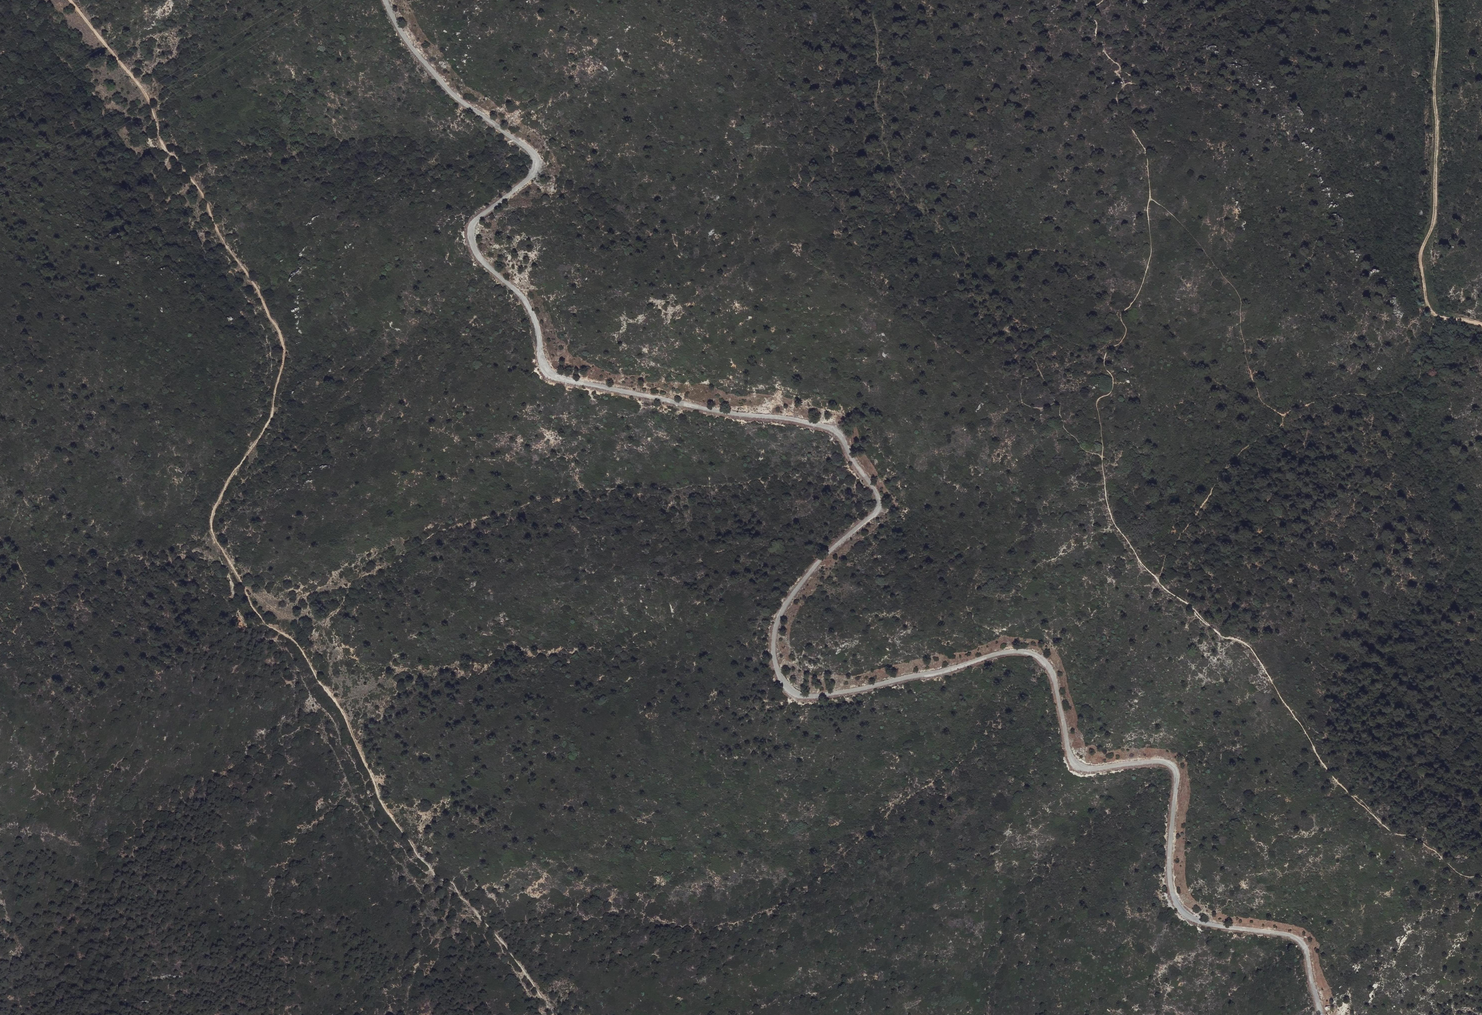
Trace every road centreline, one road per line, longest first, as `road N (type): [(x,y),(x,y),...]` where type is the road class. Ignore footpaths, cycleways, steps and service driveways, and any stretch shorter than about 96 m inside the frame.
road 1 (unclassified): [(387,0),(400,31),(454,95),(533,158),(531,175),(471,228),(479,257),(522,295),(550,373),(834,429),(879,499),(879,508),(819,562),(776,625),(786,688),(822,696),(1023,651),(1037,657),(1054,677),(1071,758),(1080,766),(1158,762),(1176,773),(1175,902),(1205,924),(1302,942),(1322,1014)]
road 2 (track): [(1432,314),(1420,254),(1434,198),(1436,0)]

